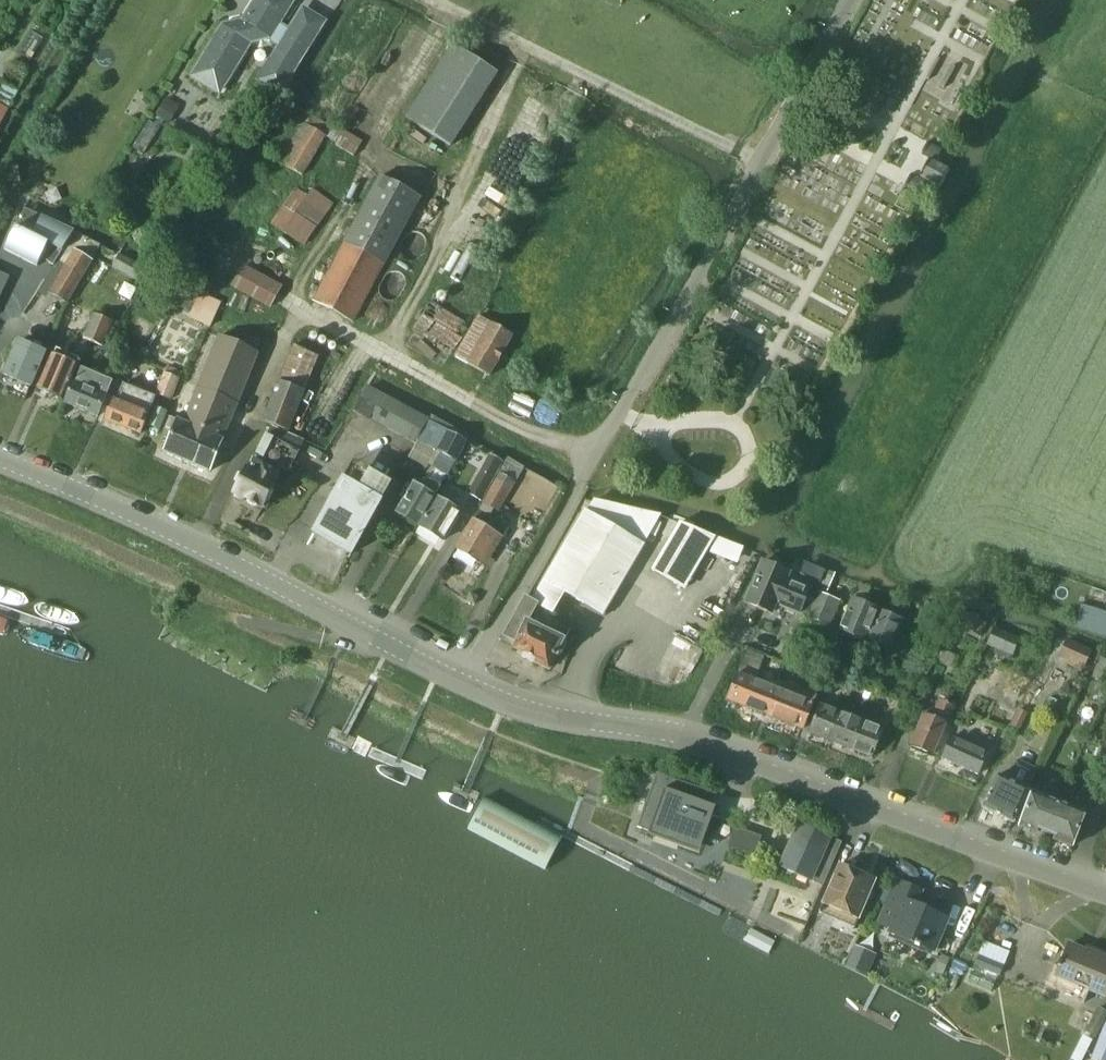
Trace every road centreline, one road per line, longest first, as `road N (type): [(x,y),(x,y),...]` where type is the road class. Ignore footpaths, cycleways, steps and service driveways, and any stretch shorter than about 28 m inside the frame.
road 1 (unclassified): [(462,689),(847,0)]
road 2 (tertiary): [(1105,899),(682,742),(556,720),(462,689)]
road 3 (tertiary): [(462,689),(205,551),(0,463)]
road 4 (track): [(757,162),(433,0)]

